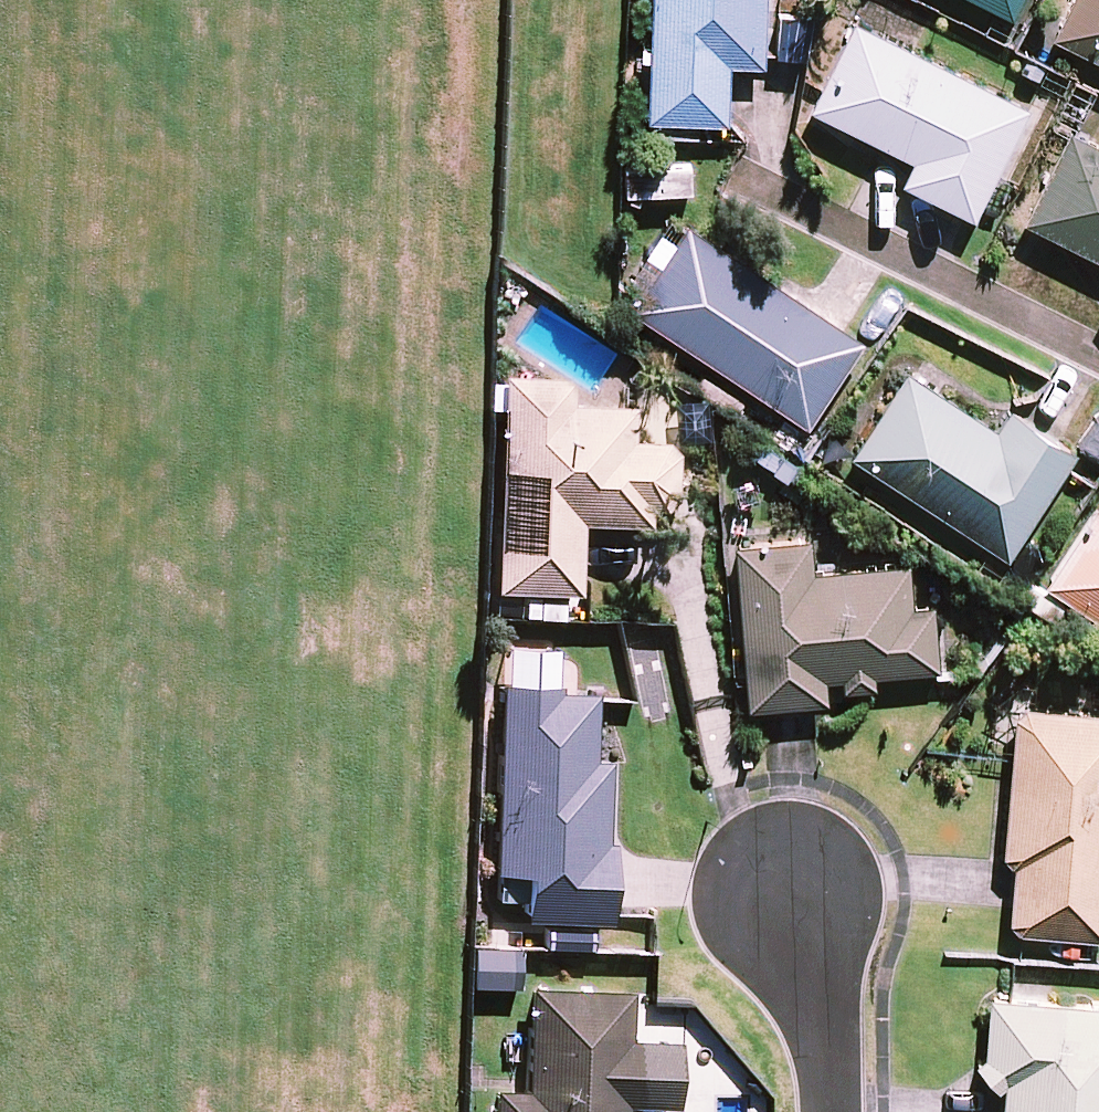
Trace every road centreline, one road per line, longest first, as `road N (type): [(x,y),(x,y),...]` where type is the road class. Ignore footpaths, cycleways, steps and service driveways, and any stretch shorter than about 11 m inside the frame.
road 1 (unknown): [(0,349),(57,586),(61,851),(28,1111)]
road 2 (unknown): [(0,95),(435,33)]
road 3 (unknown): [(58,647),(447,602)]
road 4 (unknown): [(38,1033),(404,1049)]
road 5 (residential): [(800,895),(821,976),(836,1111)]

